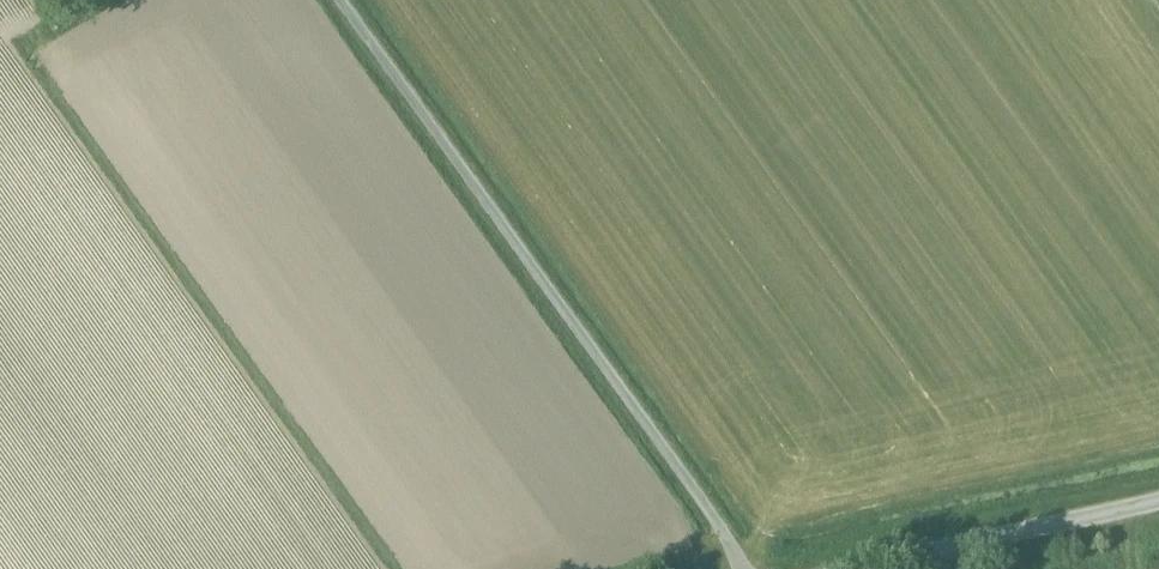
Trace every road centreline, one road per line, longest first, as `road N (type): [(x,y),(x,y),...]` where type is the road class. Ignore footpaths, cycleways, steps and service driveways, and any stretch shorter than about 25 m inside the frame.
road 1 (unclassified): [(861,568),(1158,496)]

